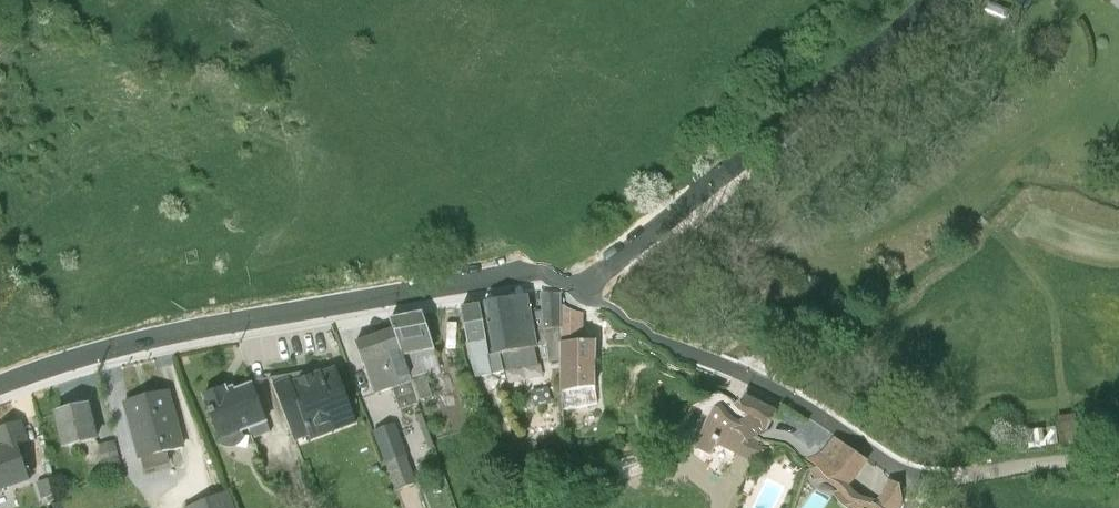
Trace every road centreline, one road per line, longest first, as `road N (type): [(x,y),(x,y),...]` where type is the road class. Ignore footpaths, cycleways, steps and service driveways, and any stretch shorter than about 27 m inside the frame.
road 1 (residential): [(566,248),(517,271),(64,356),(0,381)]
road 2 (residential): [(924,445),(736,330),(603,284),(566,248)]
road 3 (unclassified): [(887,0),(627,211),(566,248)]
road 4 (unclassified): [(924,445),(1118,419)]

